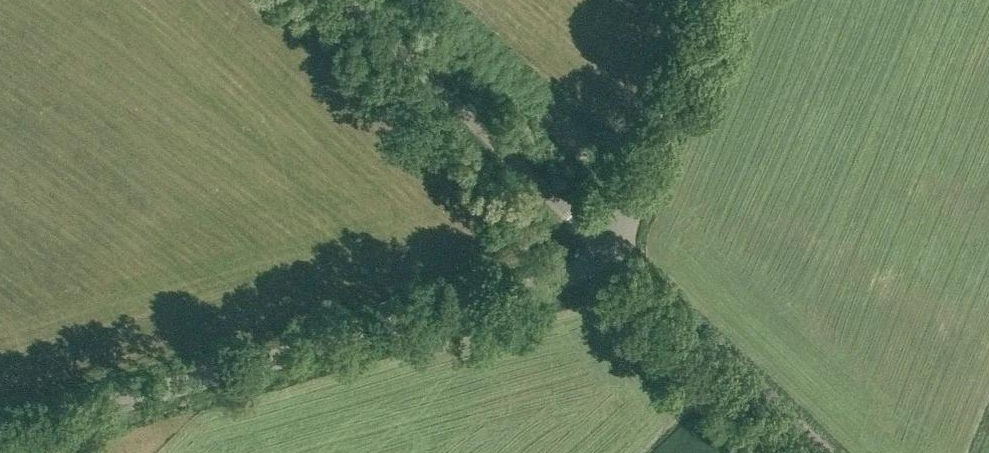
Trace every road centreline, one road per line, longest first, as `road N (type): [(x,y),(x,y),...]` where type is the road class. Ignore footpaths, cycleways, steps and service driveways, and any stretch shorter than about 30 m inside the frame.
road 1 (unclassified): [(0,438),(568,274),(612,251)]
road 2 (unclassified): [(612,251),(347,0)]
road 3 (unclassified): [(822,452),(612,251)]
road 4 (tertiary): [(612,251),(715,0)]

